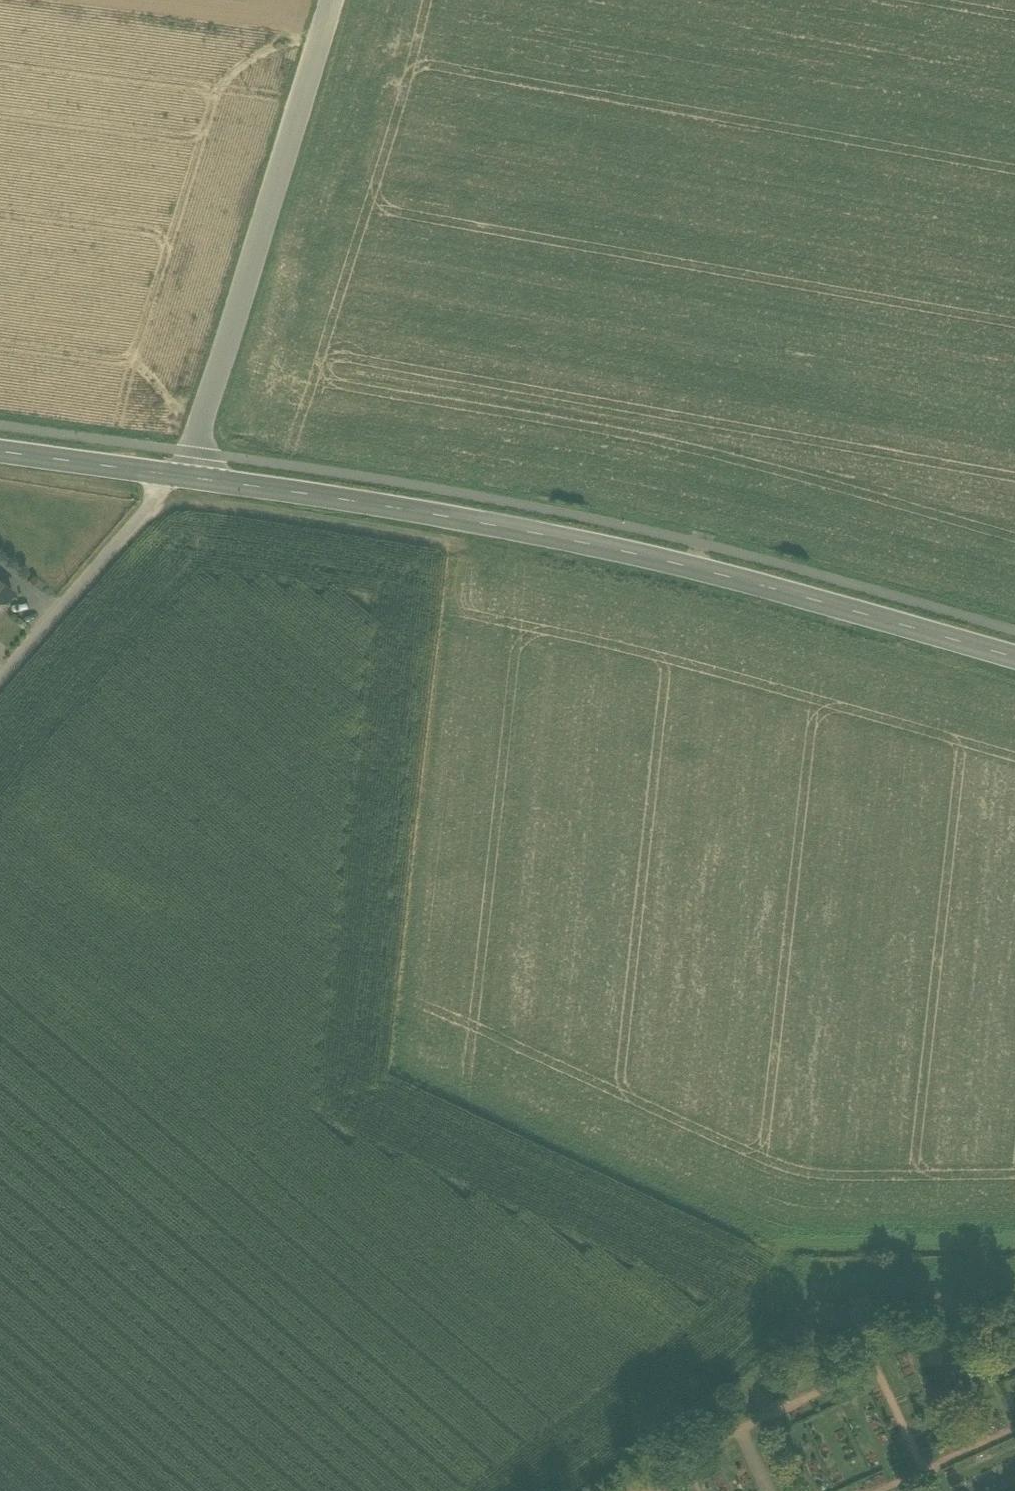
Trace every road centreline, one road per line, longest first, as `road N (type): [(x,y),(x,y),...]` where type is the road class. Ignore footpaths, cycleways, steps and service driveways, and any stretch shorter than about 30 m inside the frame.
road 1 (tertiary): [(1014,657),(627,553),(177,476)]
road 2 (track): [(188,452),(326,0)]
road 3 (unclassified): [(177,476),(0,674)]
road 4 (tertiary): [(177,476),(0,451)]

